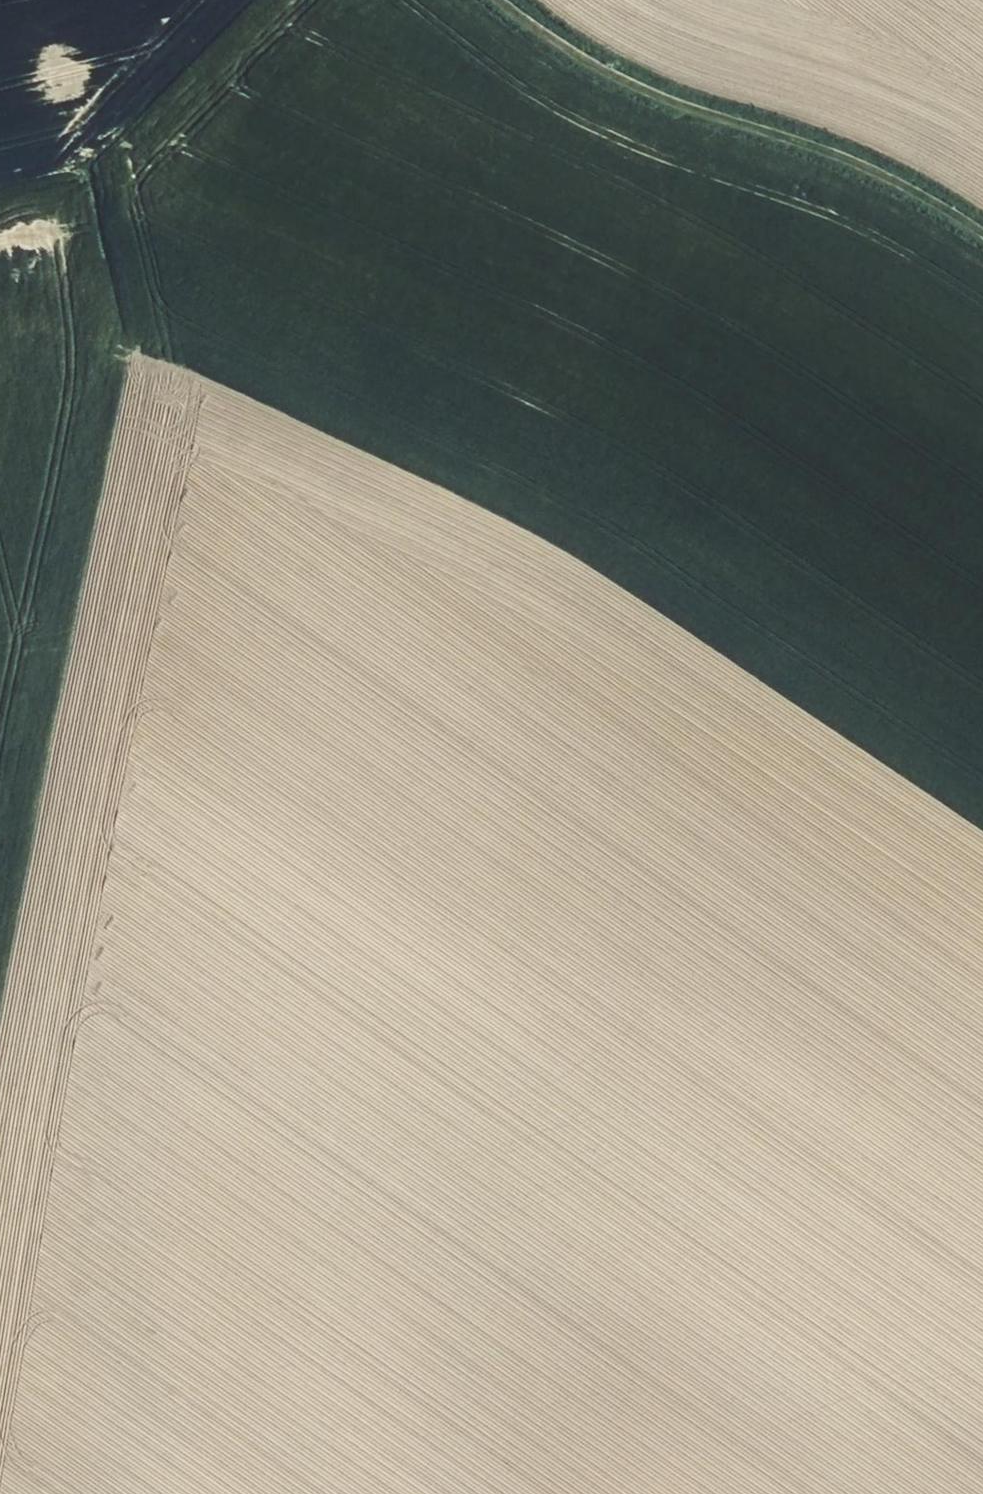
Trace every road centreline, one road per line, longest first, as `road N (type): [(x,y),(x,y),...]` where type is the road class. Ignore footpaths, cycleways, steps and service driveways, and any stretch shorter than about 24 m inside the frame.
road 1 (track): [(982,239),(931,204),(806,147),(603,71),(501,0)]

